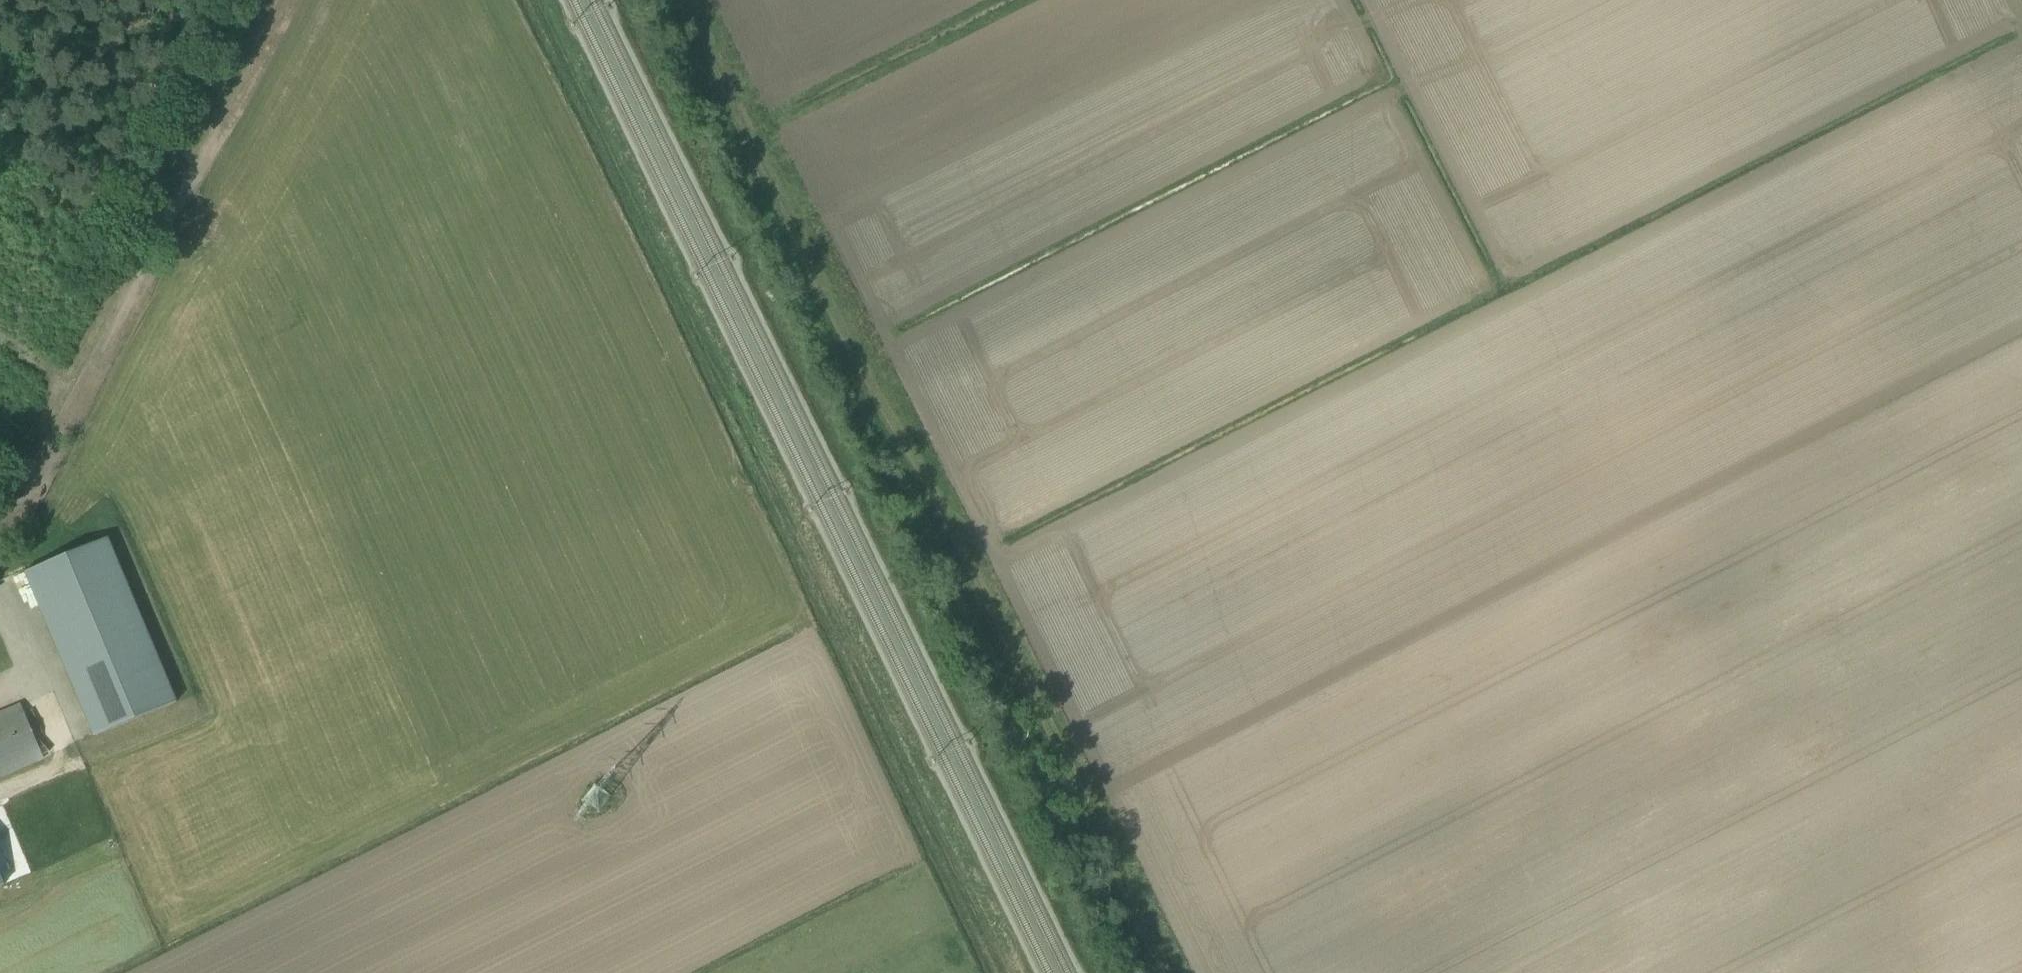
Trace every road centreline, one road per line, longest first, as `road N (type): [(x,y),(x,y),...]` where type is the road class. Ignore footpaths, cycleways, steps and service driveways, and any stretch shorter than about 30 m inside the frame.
road 1 (track): [(1169,972),(693,0)]

